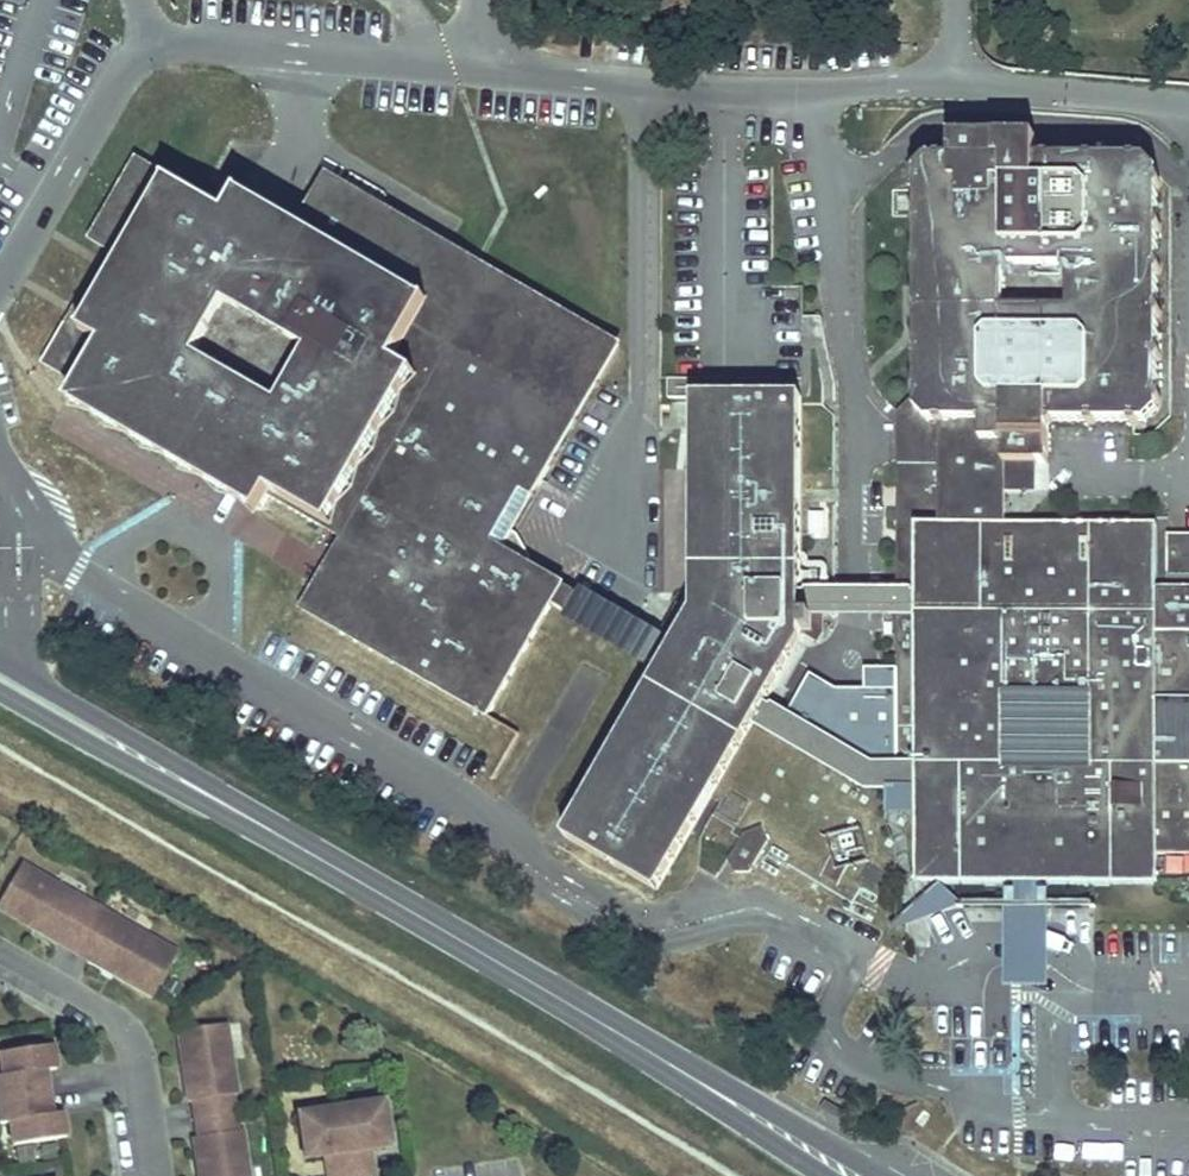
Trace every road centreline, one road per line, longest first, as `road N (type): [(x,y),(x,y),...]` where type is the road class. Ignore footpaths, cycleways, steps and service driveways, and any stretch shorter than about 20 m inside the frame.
road 1 (secondary): [(852,1175),(0,671)]
road 2 (residential): [(161,1175),(144,1068),(130,1035),(106,1008),(0,948)]

